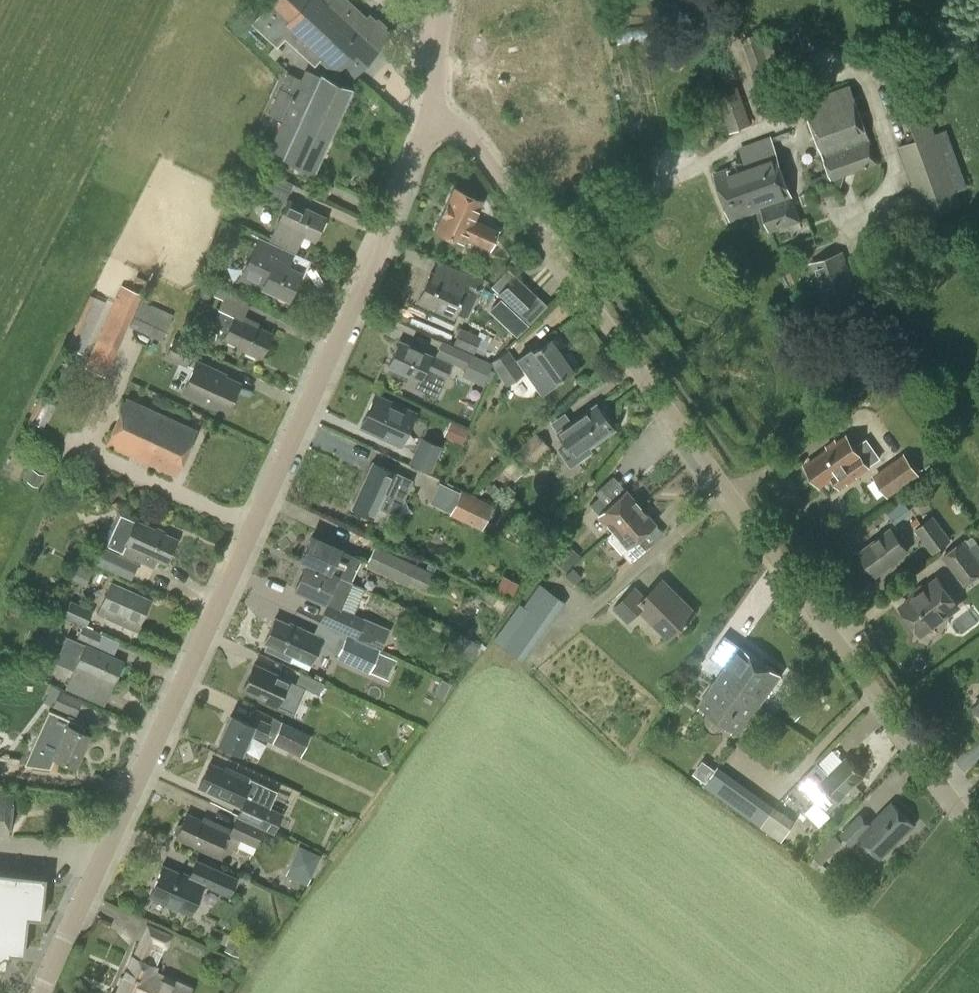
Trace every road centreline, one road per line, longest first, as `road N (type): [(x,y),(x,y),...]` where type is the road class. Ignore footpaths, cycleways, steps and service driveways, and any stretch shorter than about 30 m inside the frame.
road 1 (unclassified): [(40,992),(343,332),(426,124)]
road 2 (unclassified): [(978,835),(472,134),(426,124)]

